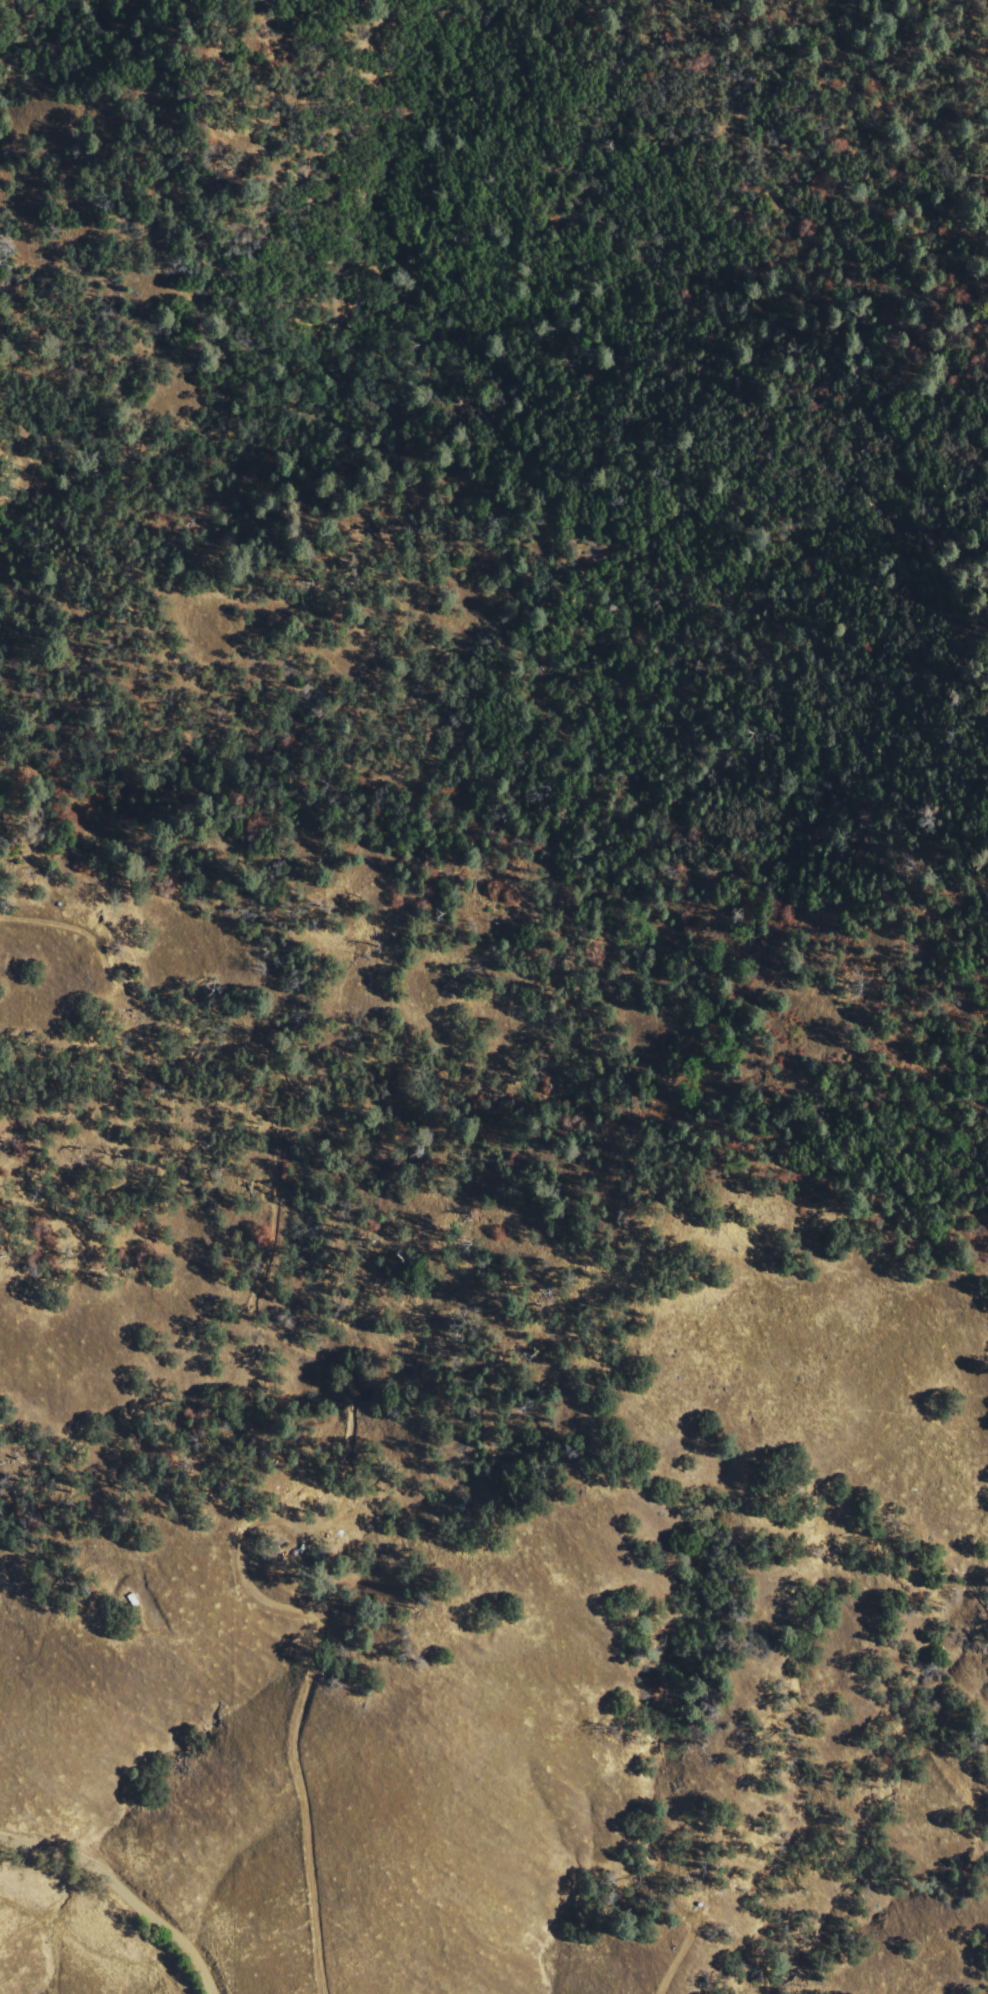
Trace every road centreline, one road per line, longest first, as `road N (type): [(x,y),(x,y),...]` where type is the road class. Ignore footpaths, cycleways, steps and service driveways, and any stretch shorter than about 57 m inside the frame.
road 1 (residential): [(224,1993),(212,1962),(174,1917),(140,1896),(113,1863),(0,1833)]

